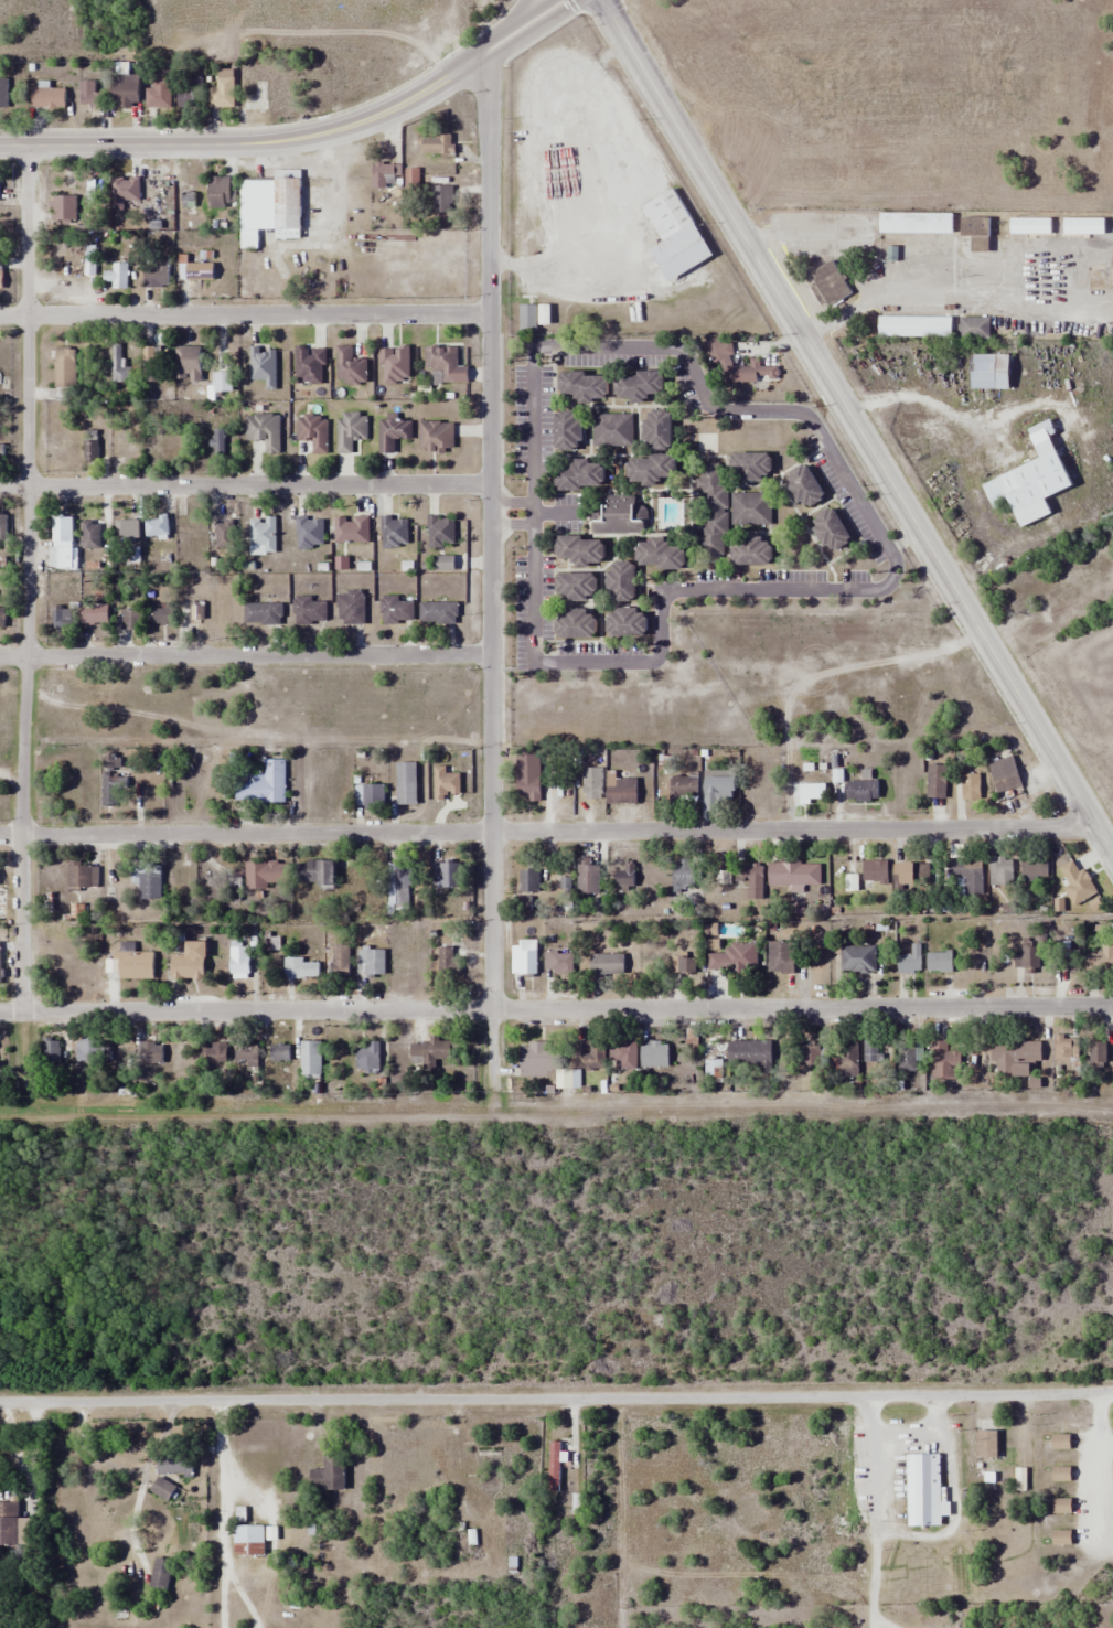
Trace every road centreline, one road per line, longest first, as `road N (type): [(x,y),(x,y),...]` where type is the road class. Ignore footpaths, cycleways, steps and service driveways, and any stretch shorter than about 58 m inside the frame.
road 1 (residential): [(1112,1392),(0,1404)]
road 2 (residential): [(0,1013),(1112,1005)]
road 3 (residential): [(1098,832),(0,835)]
road 4 (residential): [(491,1081),(486,49)]
road 5 (tertiary): [(1112,857),(599,0)]
road 6 (secondary): [(566,0),(416,94),(329,131),(248,142),(0,144)]
road 7 (residential): [(25,655),(26,143)]
road 8 (residential): [(490,651),(0,655)]
road 9 (residential): [(489,482),(0,486)]
road 10 (residential): [(0,316),(488,313)]
road 11 (residential): [(20,1013),(25,655)]

